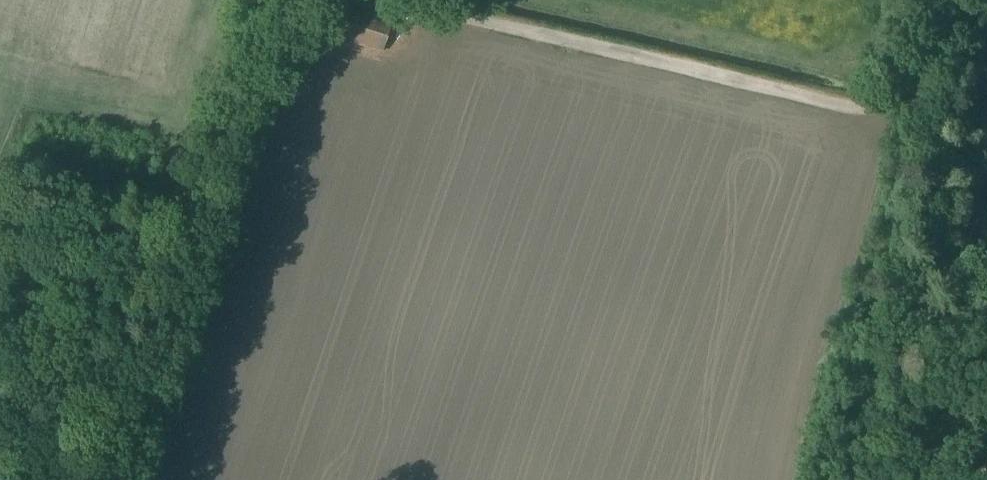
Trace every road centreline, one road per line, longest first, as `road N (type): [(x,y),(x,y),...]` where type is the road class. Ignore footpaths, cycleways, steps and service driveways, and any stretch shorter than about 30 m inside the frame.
road 1 (track): [(925,0),(900,81),(862,105),(407,0)]
road 2 (track): [(267,0),(107,479)]

